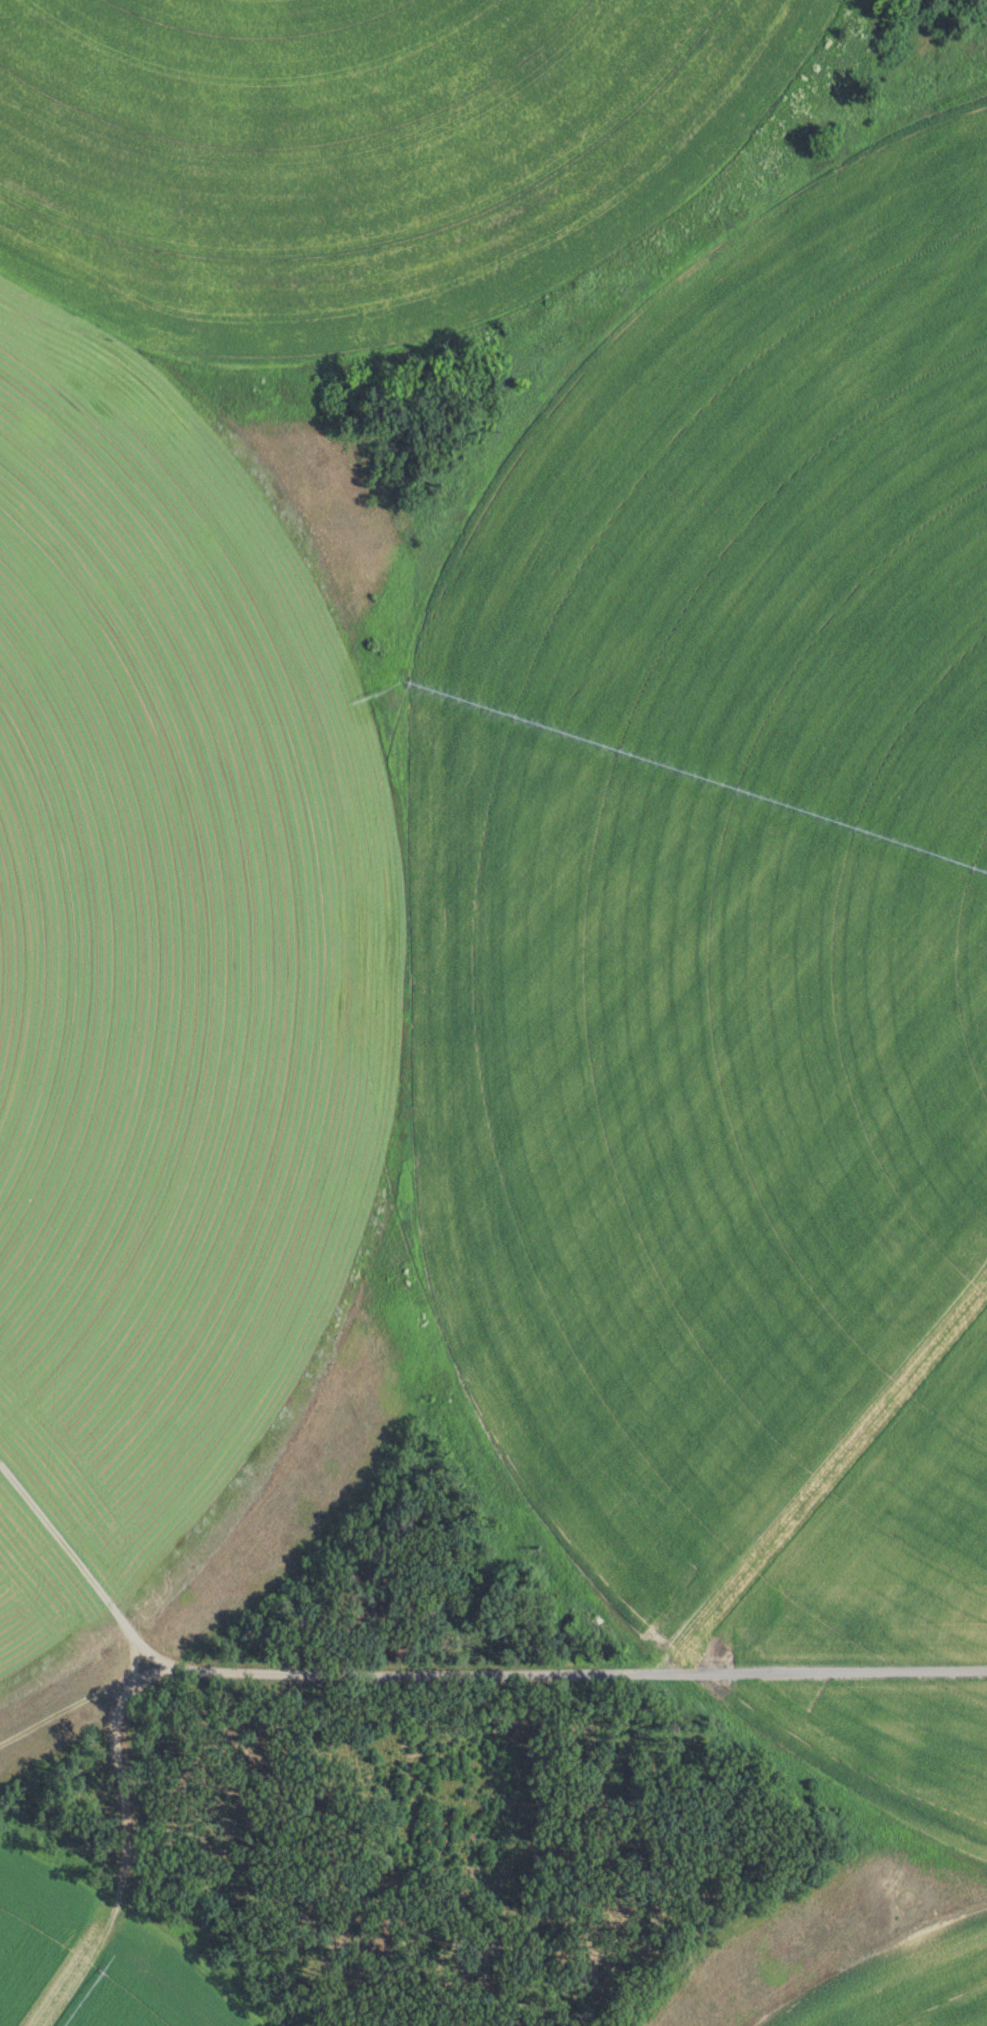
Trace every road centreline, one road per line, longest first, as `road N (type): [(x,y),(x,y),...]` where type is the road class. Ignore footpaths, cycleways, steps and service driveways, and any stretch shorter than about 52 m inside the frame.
road 1 (residential): [(986,1670),(195,1670)]

